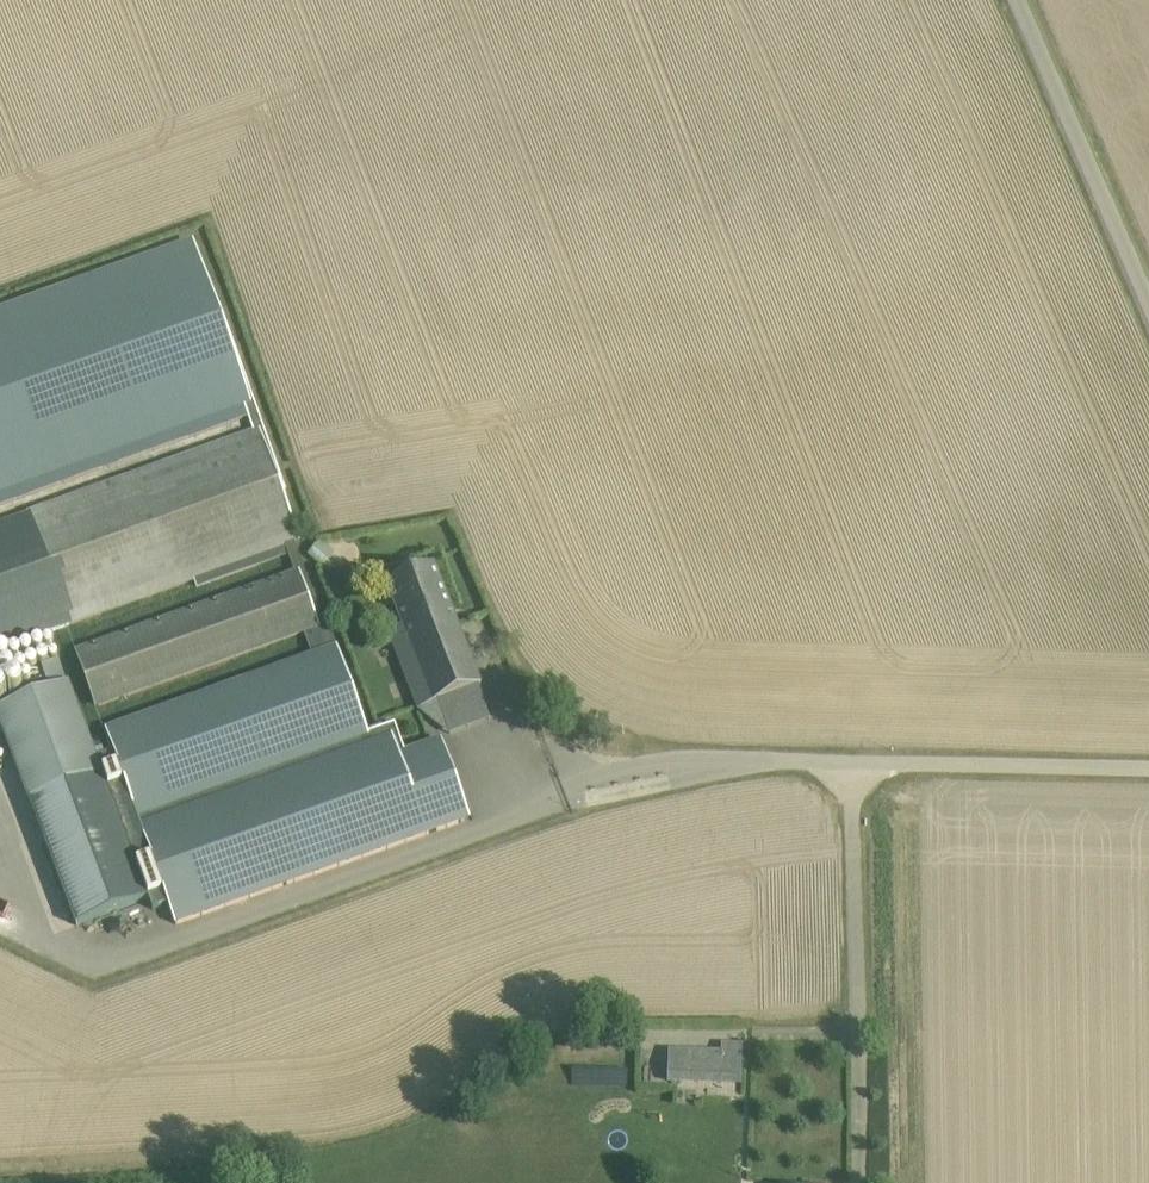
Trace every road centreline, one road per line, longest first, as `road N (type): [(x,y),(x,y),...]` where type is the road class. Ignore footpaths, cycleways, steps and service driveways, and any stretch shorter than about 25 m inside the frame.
road 1 (unclassified): [(1148,300),(1018,0)]

